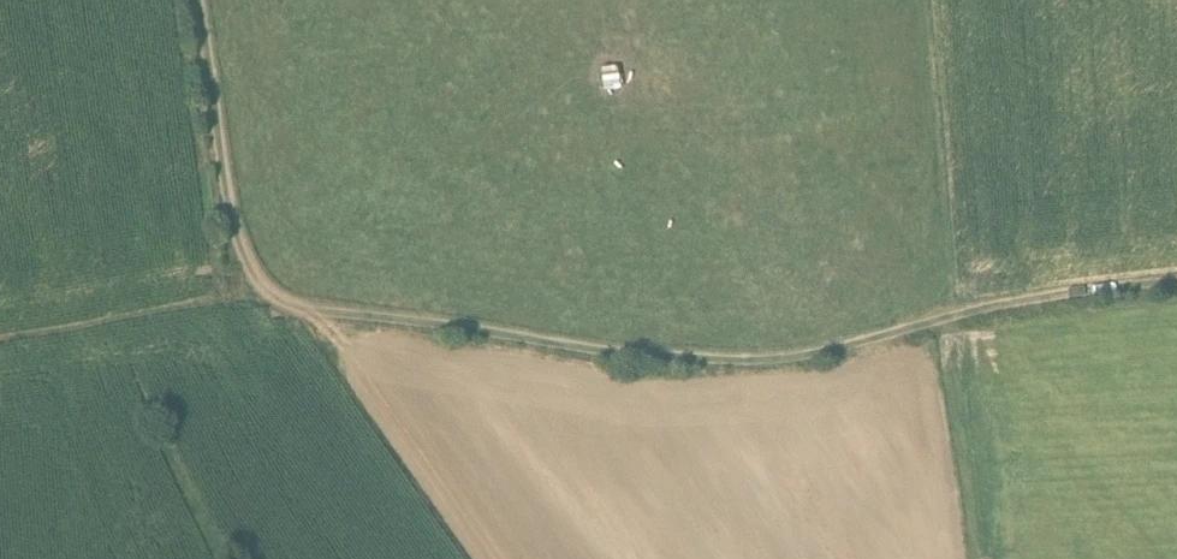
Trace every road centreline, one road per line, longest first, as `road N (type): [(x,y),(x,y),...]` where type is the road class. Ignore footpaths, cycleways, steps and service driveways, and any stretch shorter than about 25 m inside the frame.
road 1 (track): [(192,0),(244,267),(307,319),(717,372),(803,366),(1024,311),(1176,296)]

